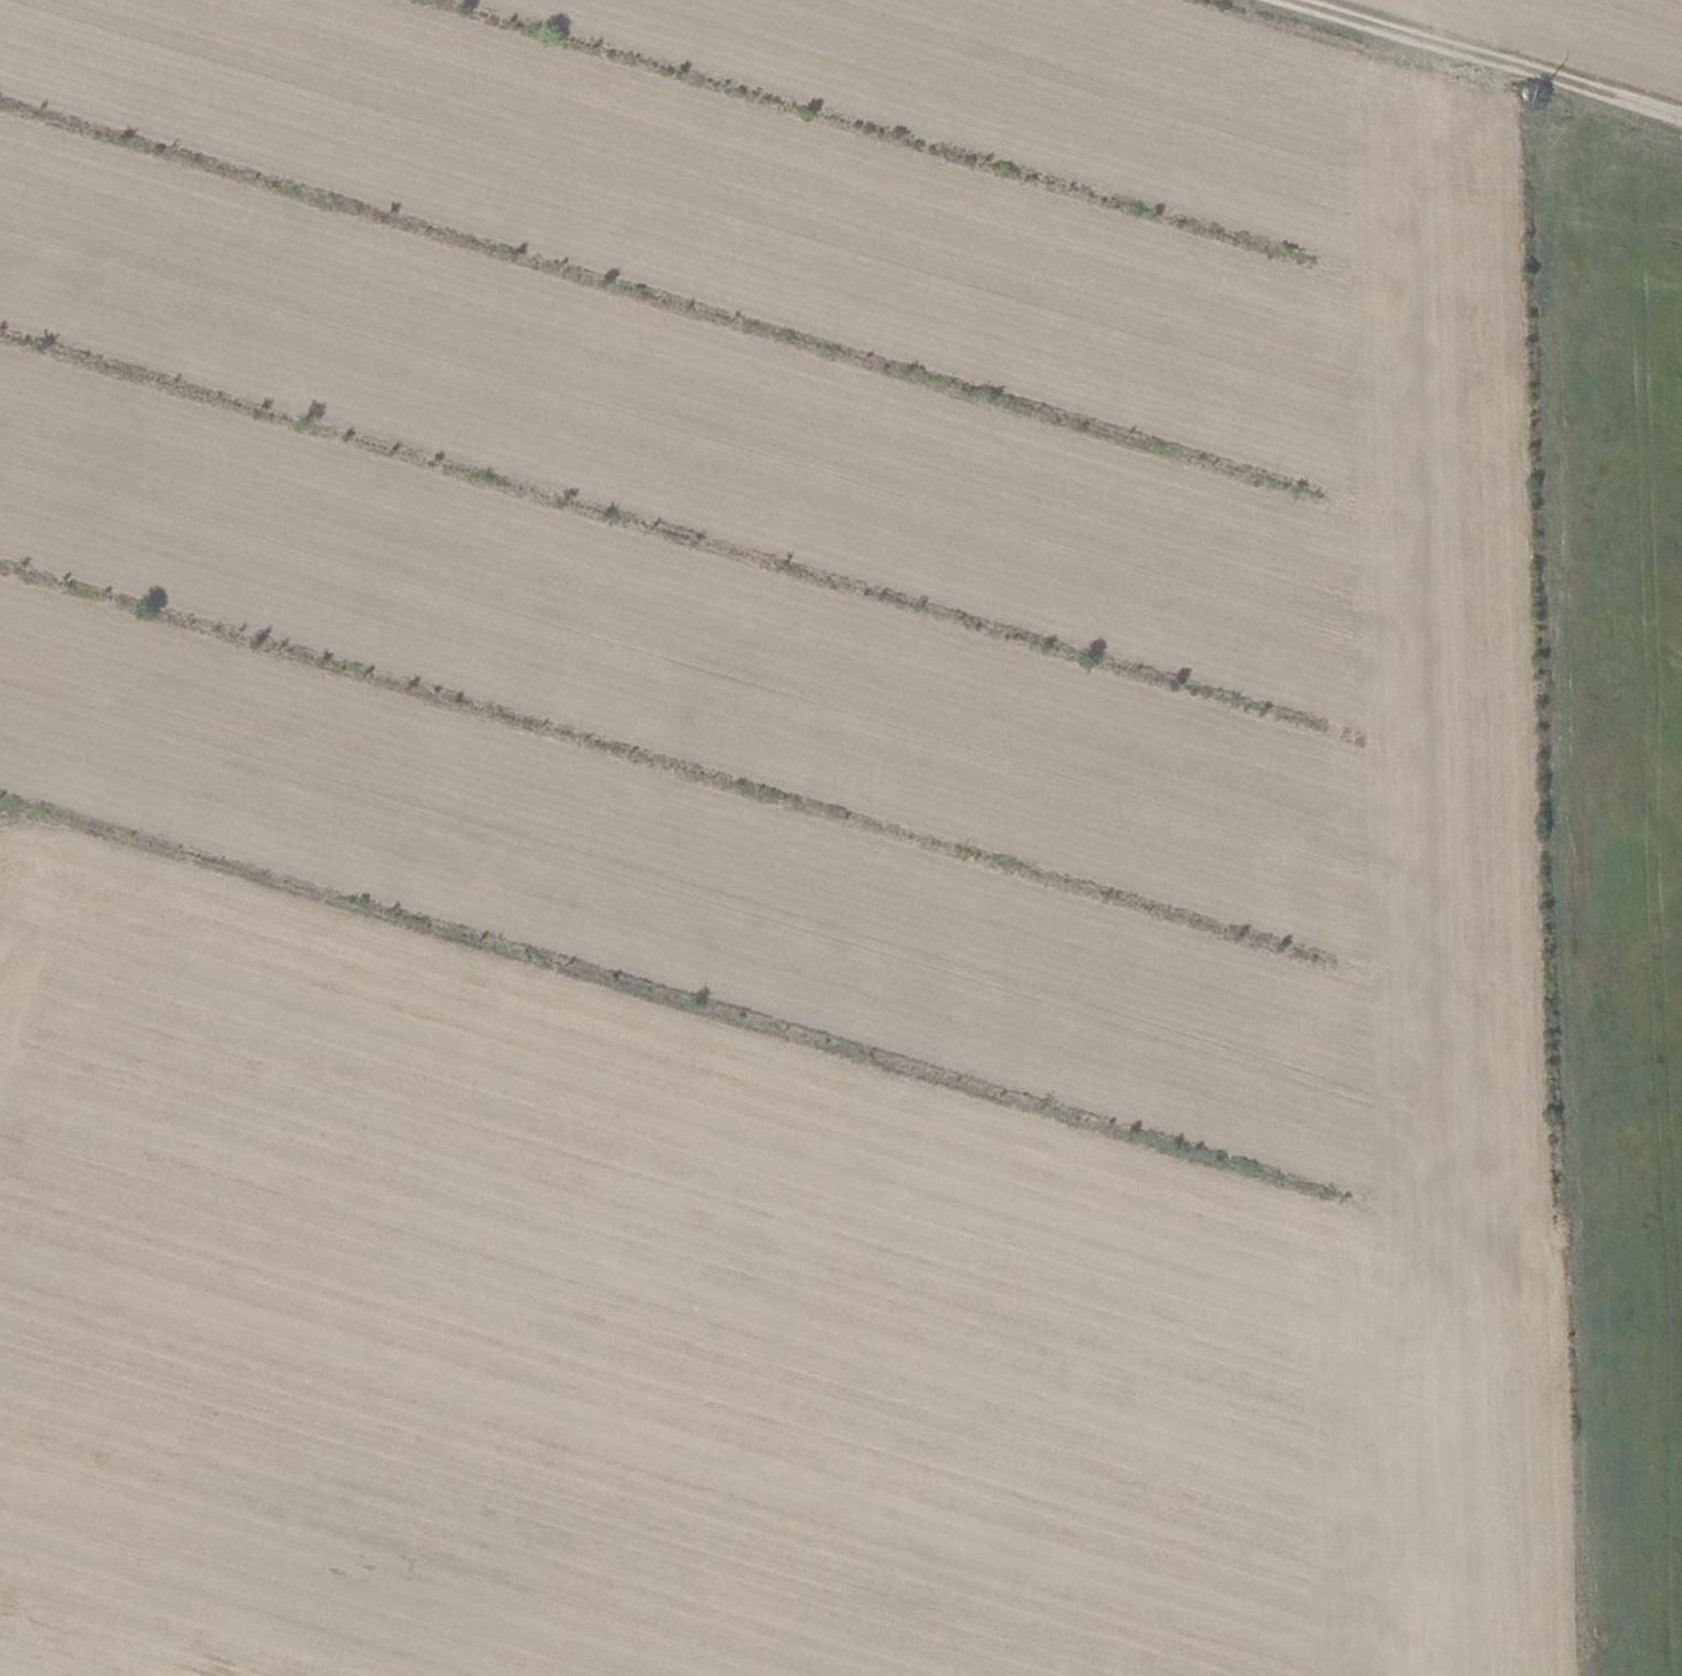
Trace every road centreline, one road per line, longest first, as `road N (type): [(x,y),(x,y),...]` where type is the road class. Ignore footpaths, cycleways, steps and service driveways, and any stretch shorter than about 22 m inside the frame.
road 1 (track): [(1681,117),(1280,0)]

